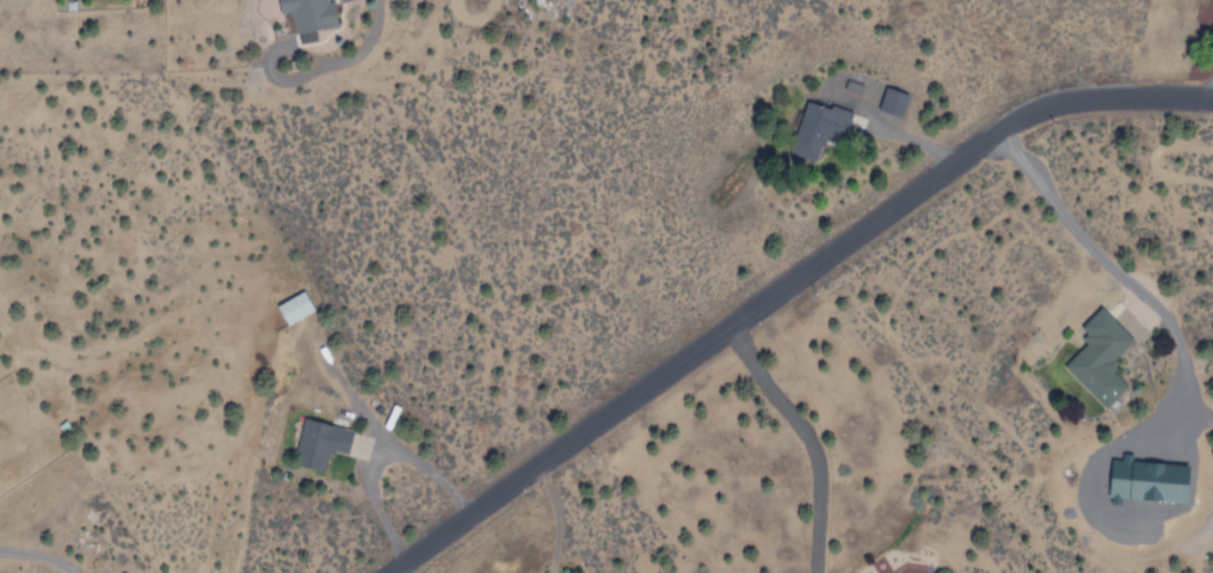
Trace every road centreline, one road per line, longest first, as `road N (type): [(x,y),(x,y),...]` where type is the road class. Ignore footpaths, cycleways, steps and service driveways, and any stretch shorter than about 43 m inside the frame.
road 1 (residential): [(1212,98),(1054,99),(1010,115),(374,572)]

